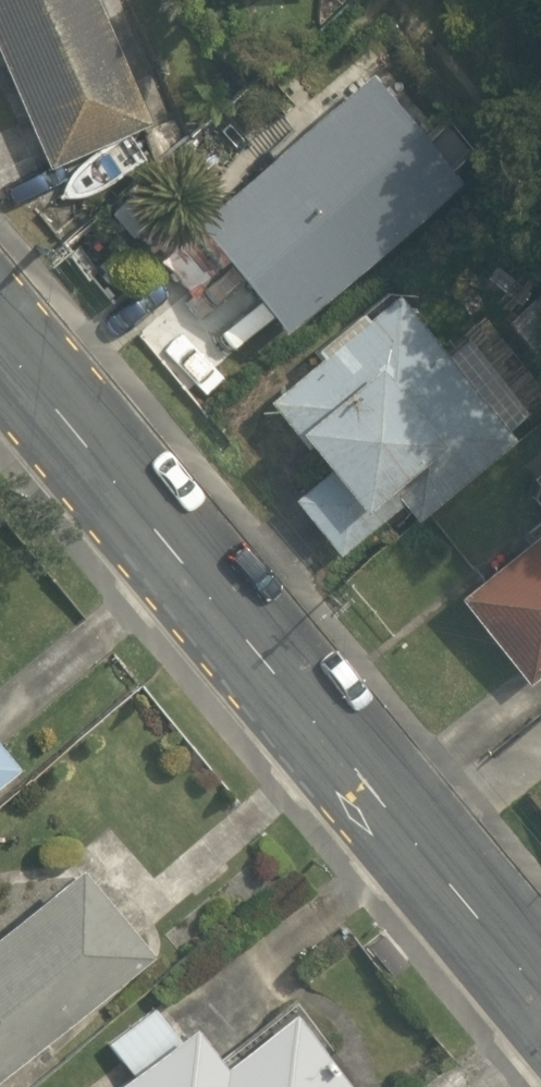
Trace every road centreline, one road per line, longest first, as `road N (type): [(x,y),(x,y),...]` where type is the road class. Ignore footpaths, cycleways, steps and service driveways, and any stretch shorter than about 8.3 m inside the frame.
road 1 (tertiary): [(0,335),(540,978)]

